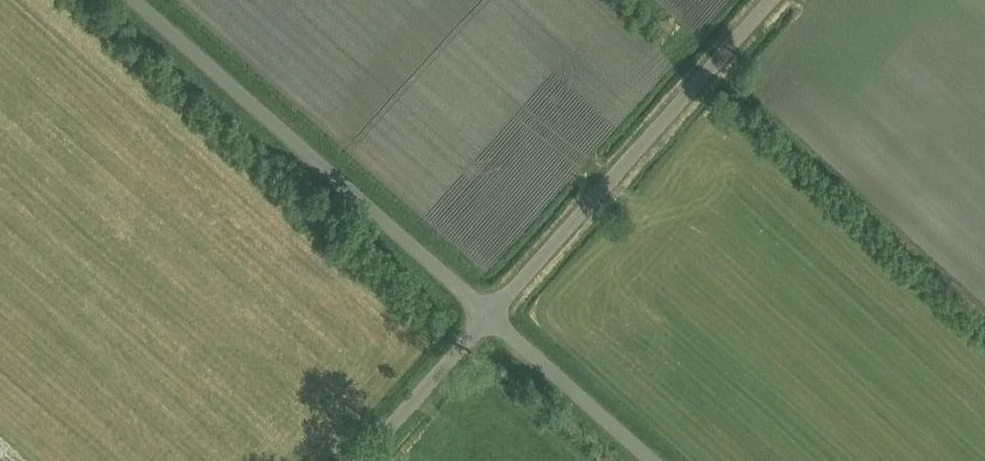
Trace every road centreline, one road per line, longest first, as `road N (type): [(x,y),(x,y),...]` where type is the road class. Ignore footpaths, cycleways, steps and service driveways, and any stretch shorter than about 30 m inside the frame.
road 1 (unclassified): [(488,315),(137,0)]
road 2 (unclassified): [(488,315),(770,0)]
road 3 (unclassified): [(654,460),(488,315)]
road 4 (unclassified): [(358,460),(488,315)]

